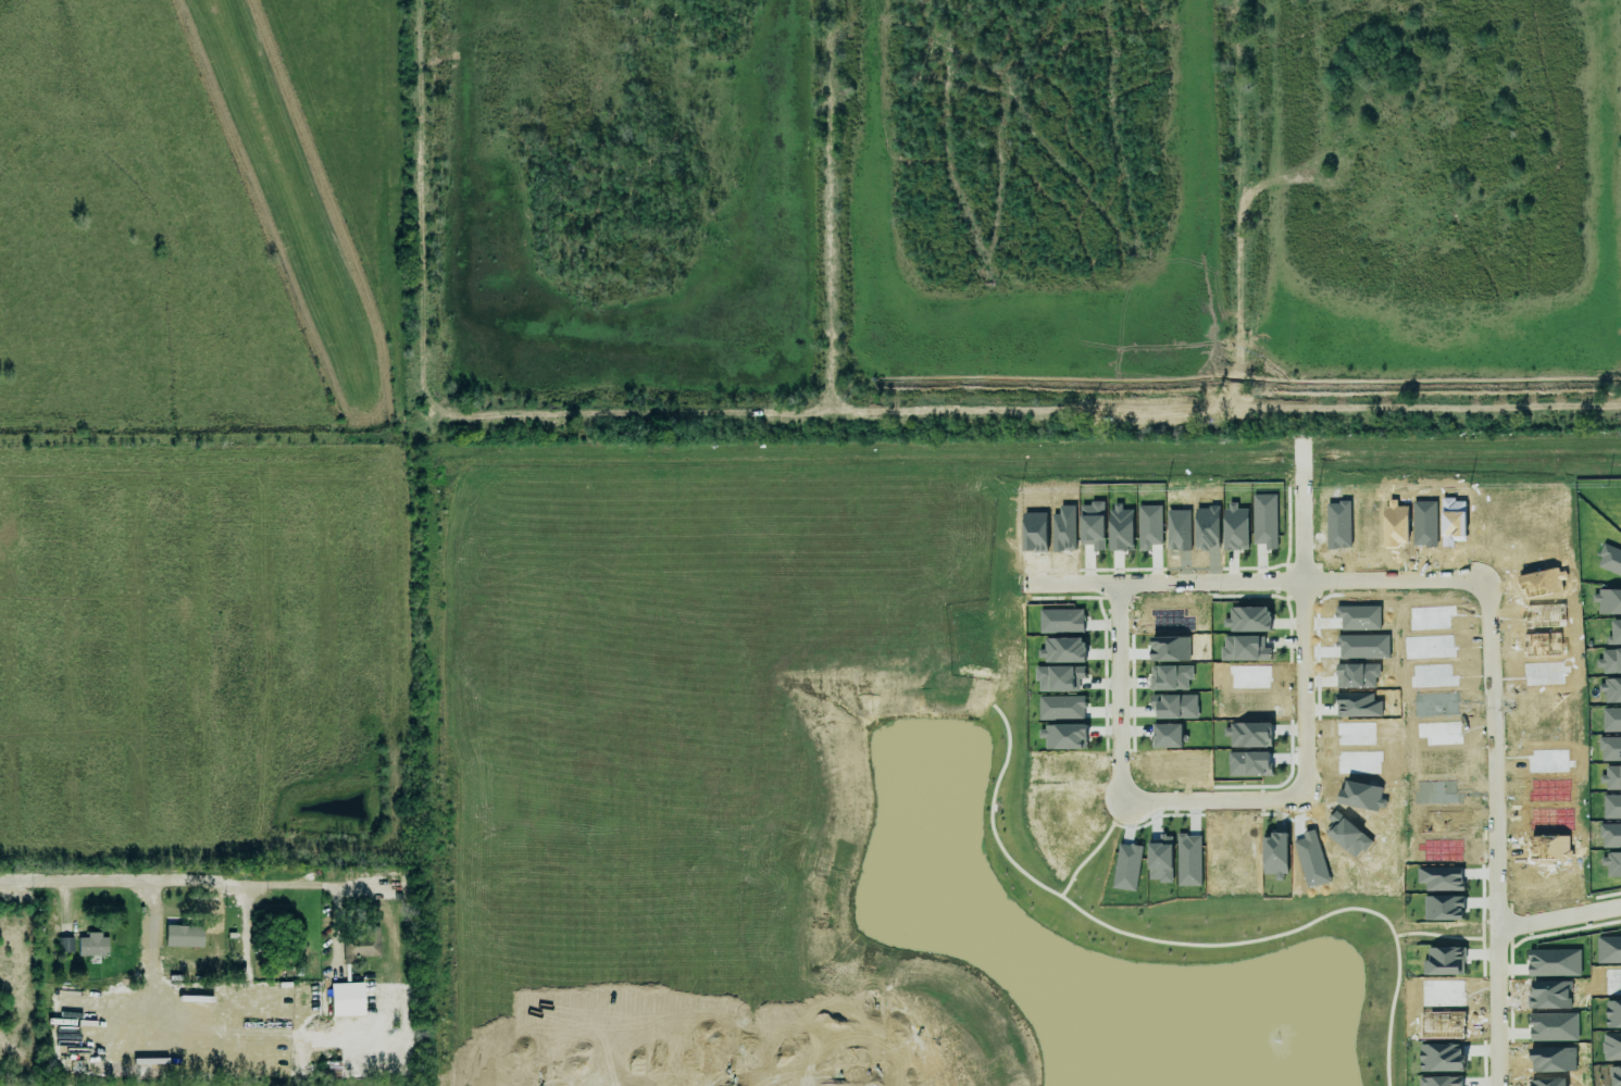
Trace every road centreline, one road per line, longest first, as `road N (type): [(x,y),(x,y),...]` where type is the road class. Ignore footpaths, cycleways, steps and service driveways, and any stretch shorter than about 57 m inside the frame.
road 1 (residential): [(1506,926),(1494,591),(1484,582),(1462,579),(1125,586),(1127,792),(1150,803),(1297,801),(1305,792),(1308,583)]
road 2 (residential): [(327,886),(0,885)]
road 3 (residential): [(1505,1085),(1506,926),(1620,908)]

